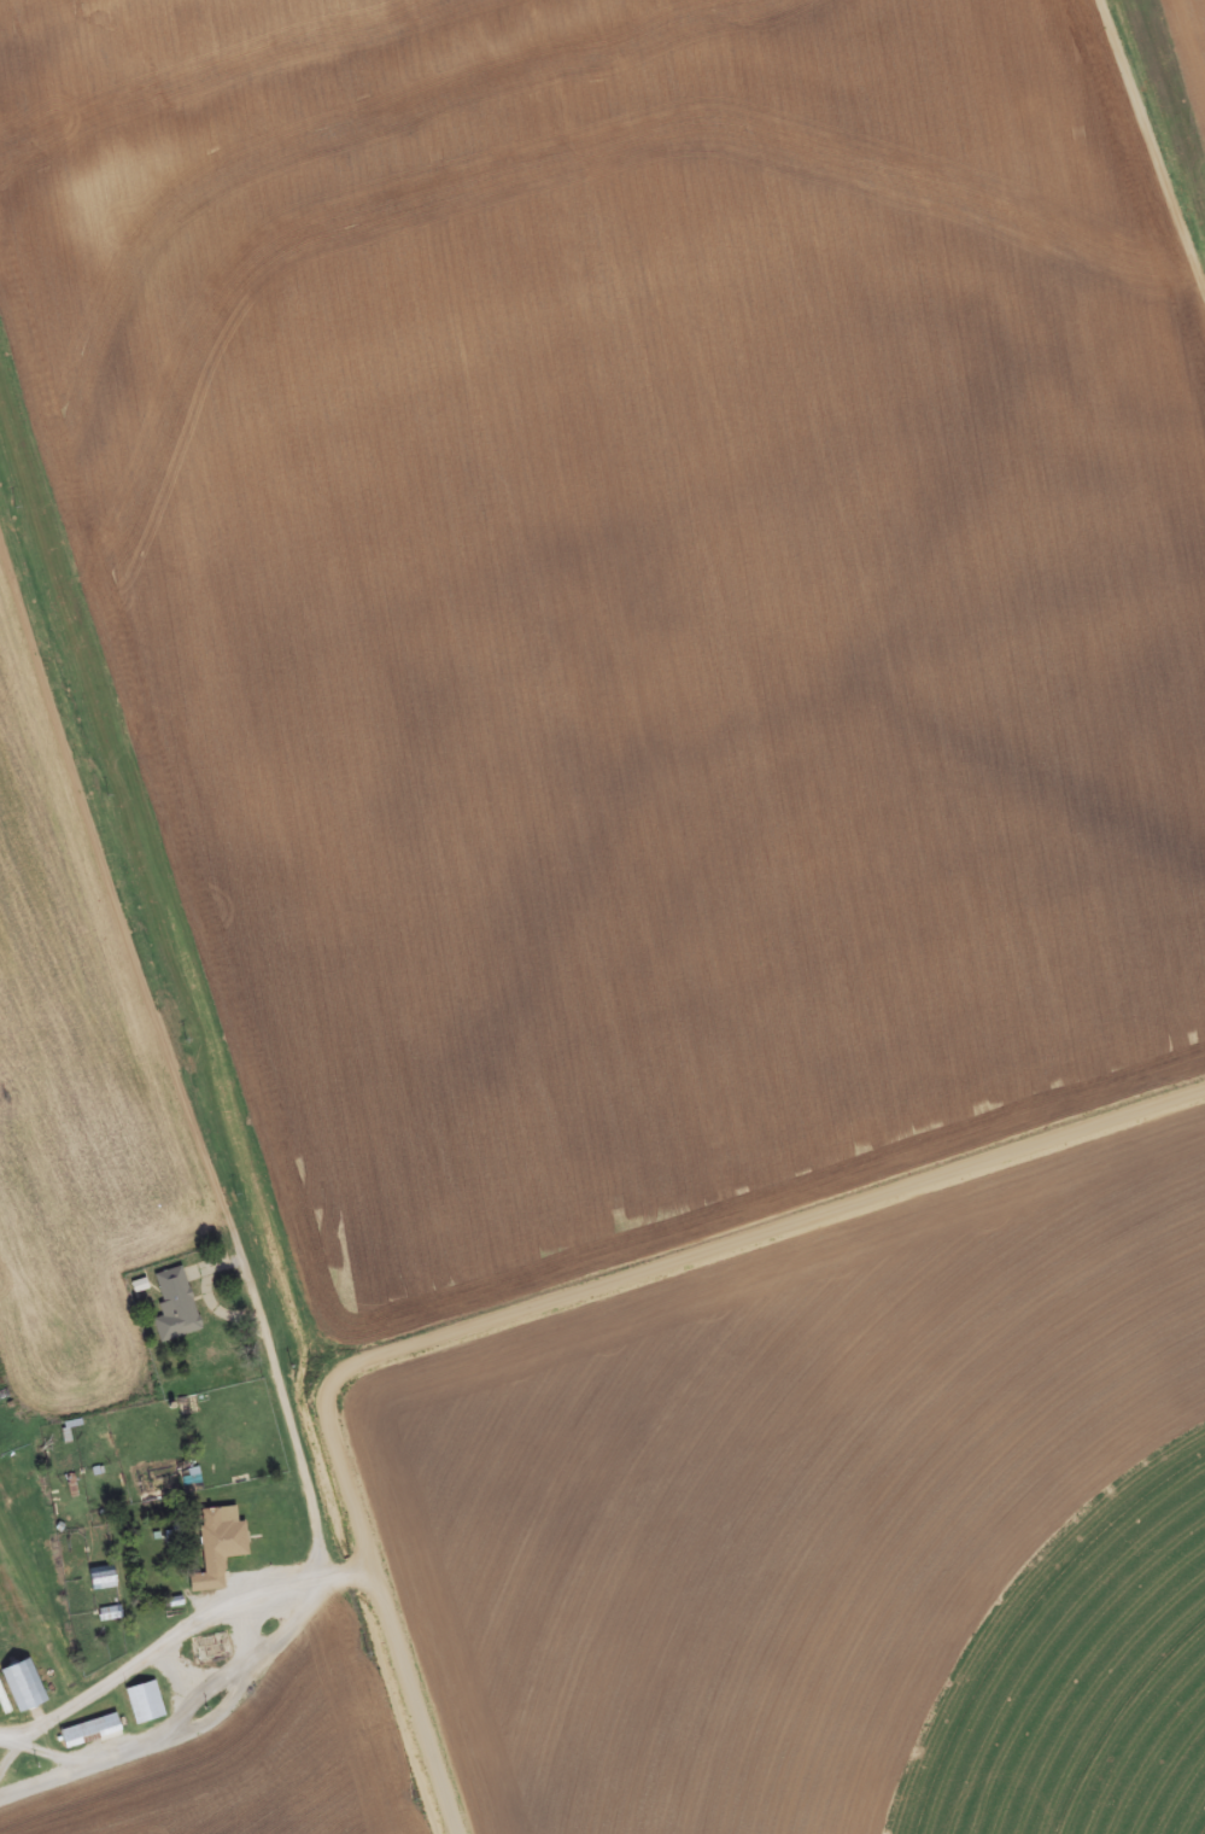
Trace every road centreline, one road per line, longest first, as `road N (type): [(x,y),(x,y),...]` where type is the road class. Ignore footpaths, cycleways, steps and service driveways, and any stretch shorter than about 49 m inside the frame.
road 1 (residential): [(388,1612),(331,1442),(323,1398),(344,1372),(1204,1086)]
road 2 (residential): [(0,551),(31,653),(49,666),(110,912),(128,925),(262,1418),(335,1456)]
road 3 (residential): [(388,1612),(115,1734),(6,1833)]
road 4 (residential): [(1204,389),(1072,0)]
road 5 (residential): [(461,1833),(388,1612)]

